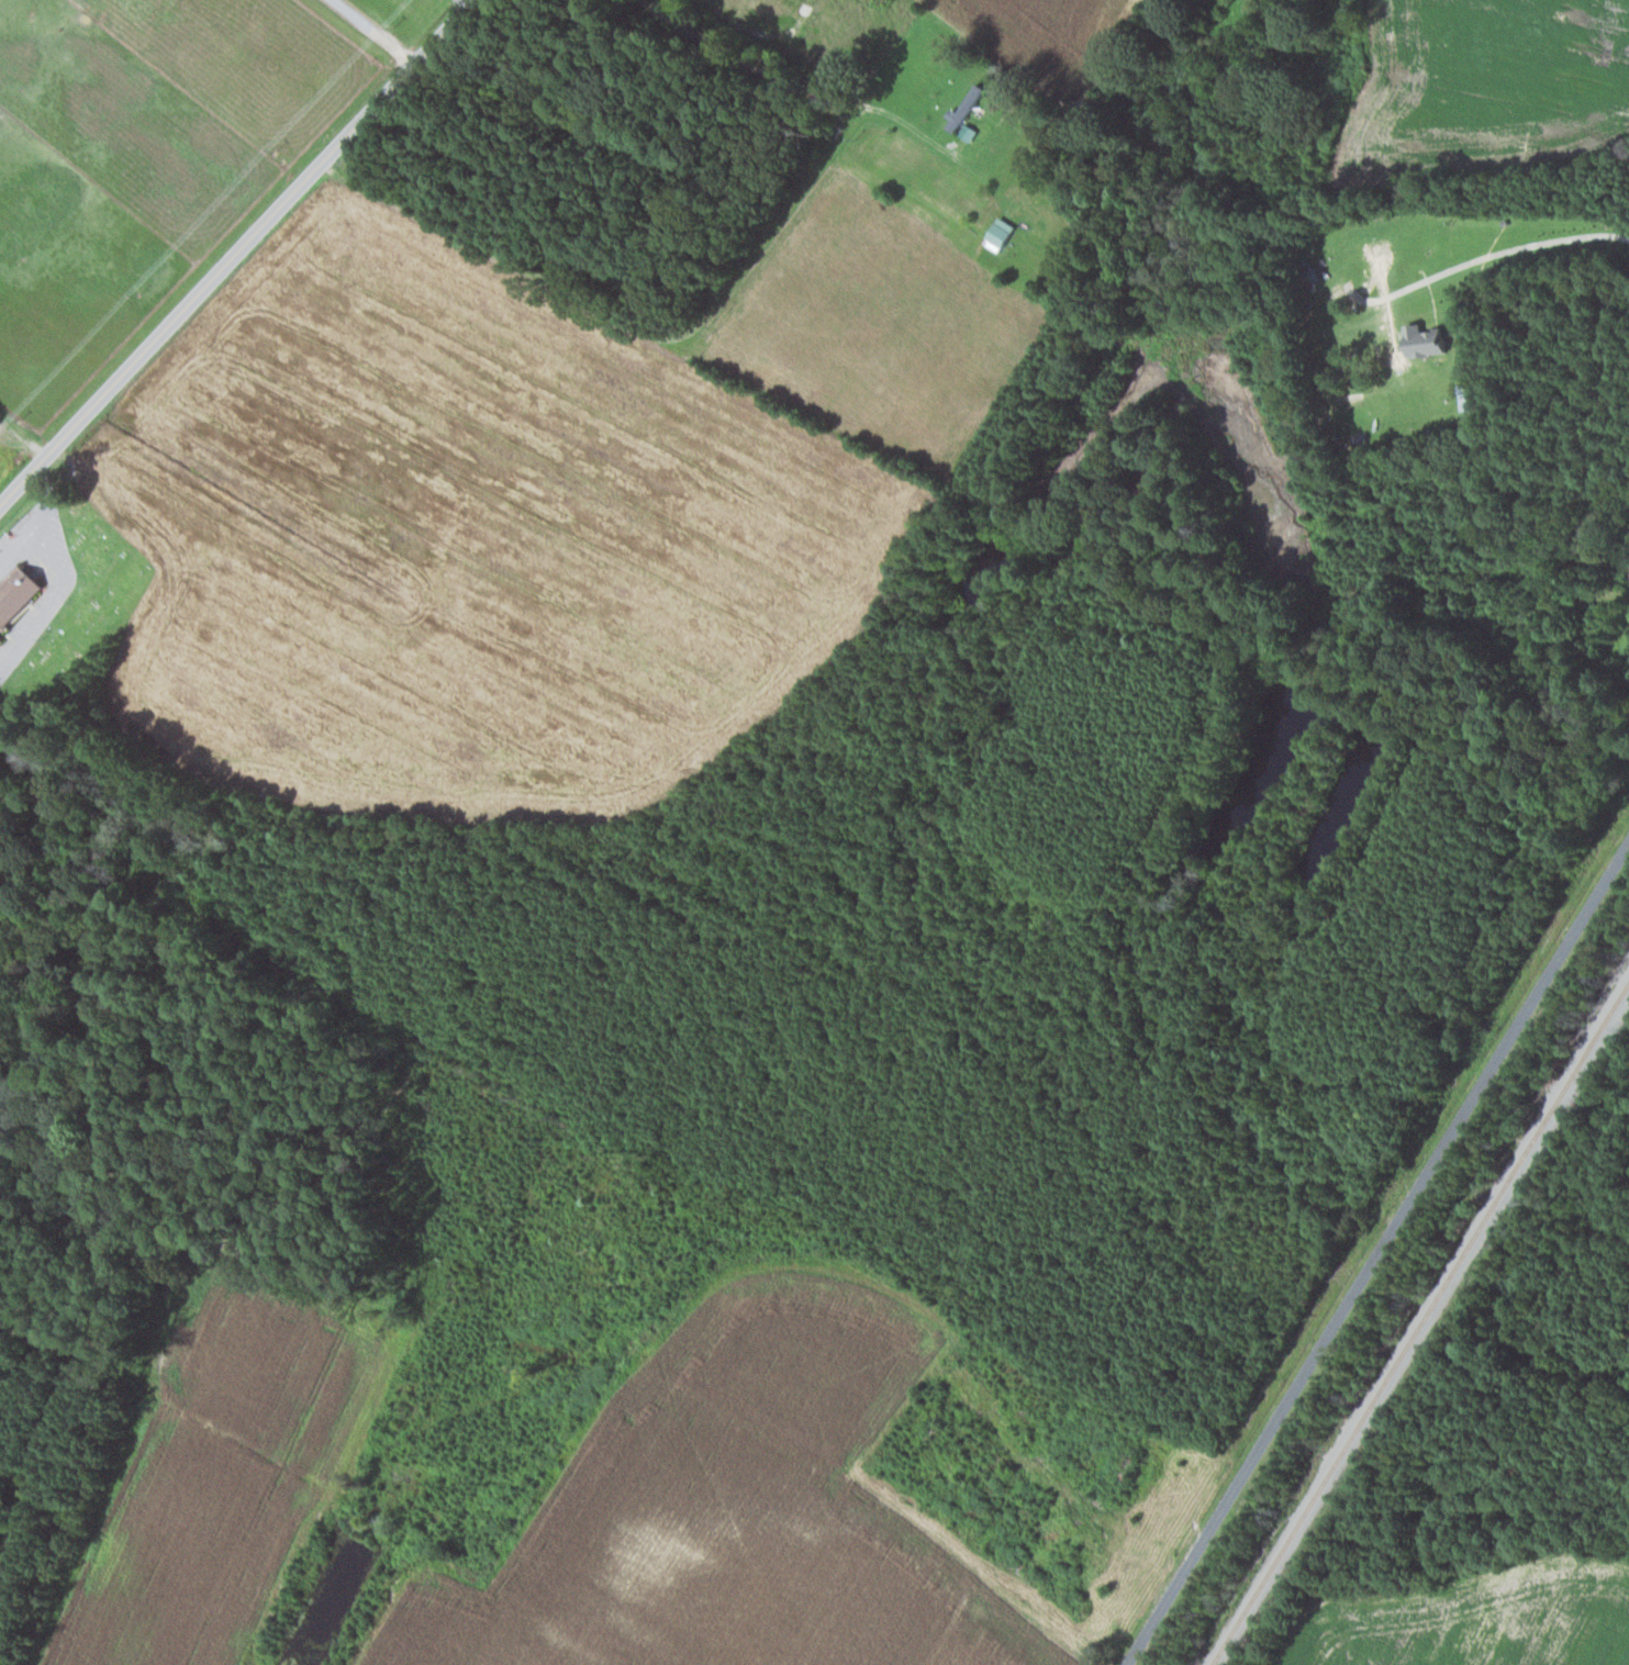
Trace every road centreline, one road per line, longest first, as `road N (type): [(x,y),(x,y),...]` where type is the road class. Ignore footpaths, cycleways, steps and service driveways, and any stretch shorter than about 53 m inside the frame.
road 1 (residential): [(1125,1664),(1628,827)]
road 2 (secondary): [(0,508),(475,0)]
road 3 (track): [(925,1664),(967,1597),(989,1593),(1096,1664)]

